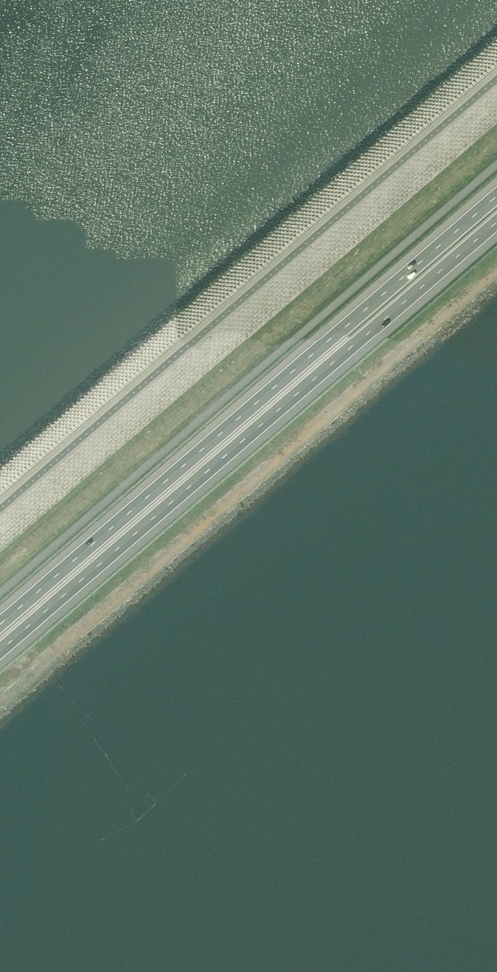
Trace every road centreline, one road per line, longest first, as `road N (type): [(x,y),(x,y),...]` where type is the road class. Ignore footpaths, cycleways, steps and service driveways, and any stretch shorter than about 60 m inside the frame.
road 1 (motorway): [(0,651),(496,222)]
road 2 (motorway): [(496,193),(0,622)]

